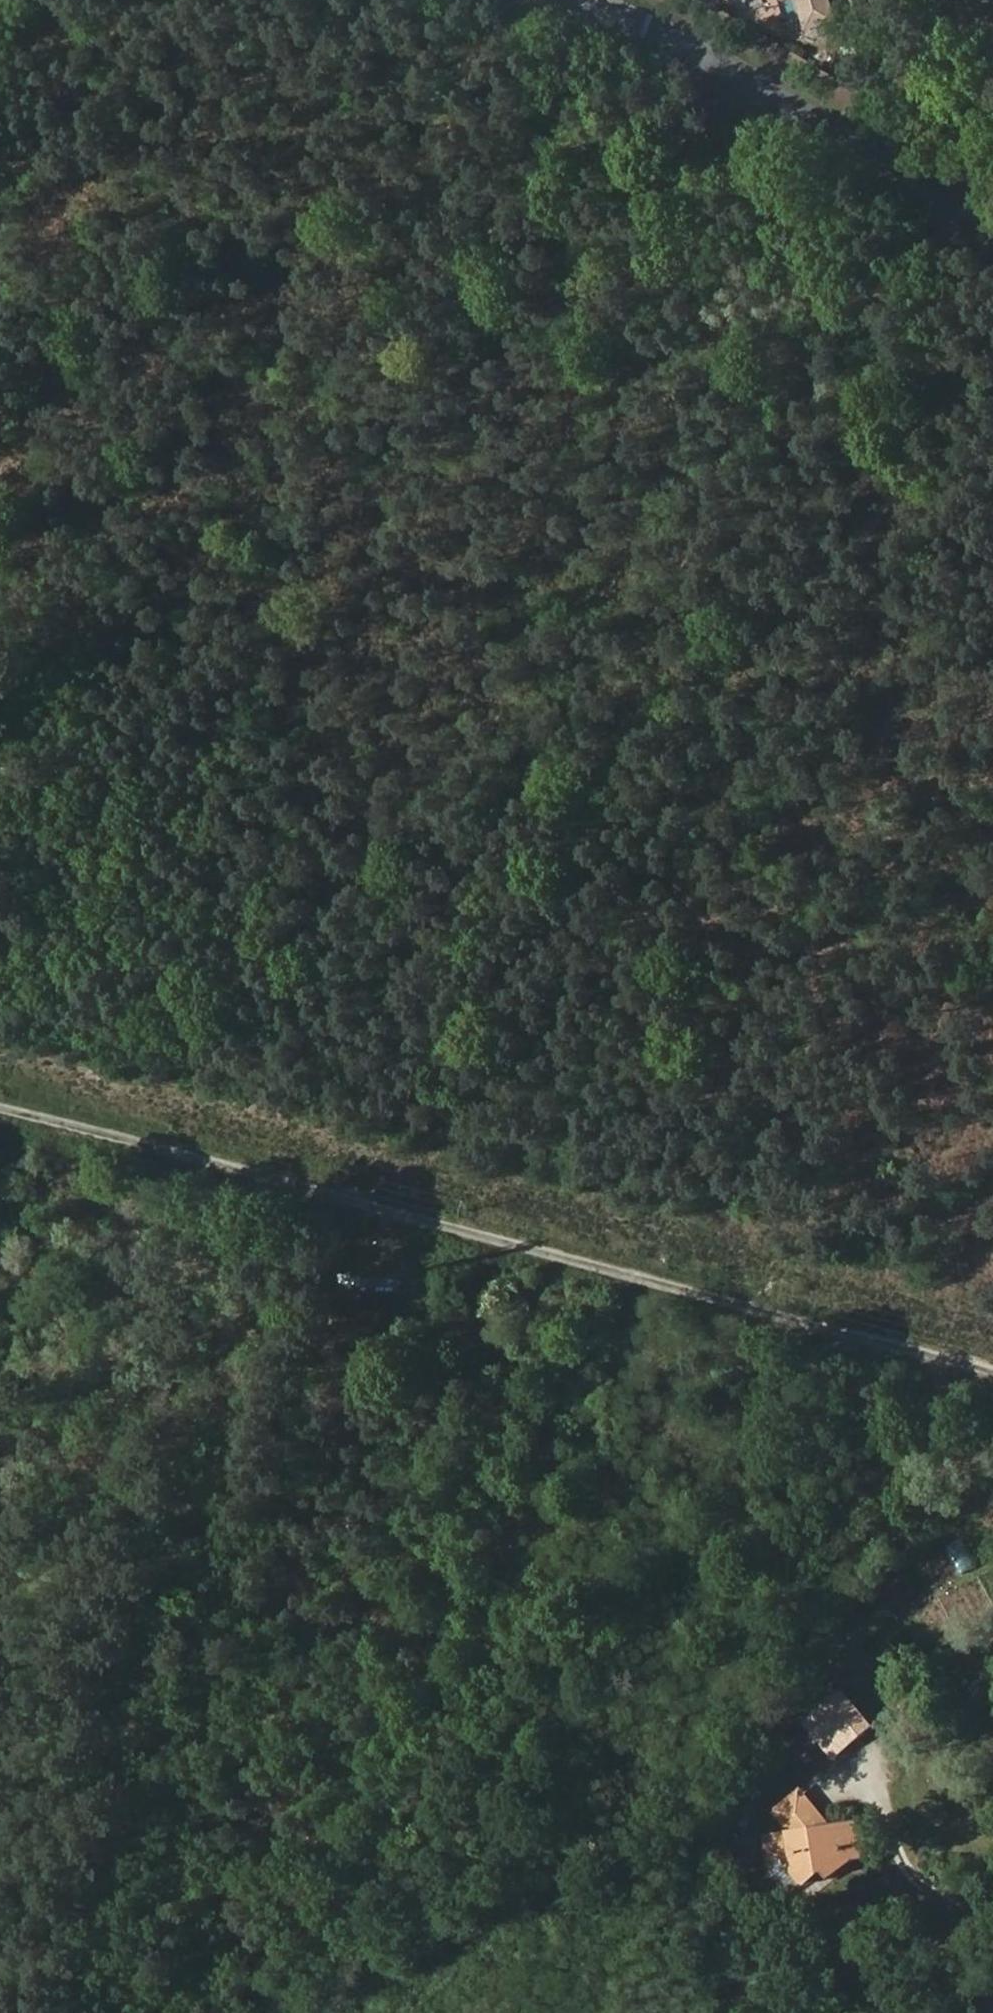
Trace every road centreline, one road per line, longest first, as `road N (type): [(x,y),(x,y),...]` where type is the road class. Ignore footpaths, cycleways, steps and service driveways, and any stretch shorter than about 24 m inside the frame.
road 1 (track): [(992,1374),(0,1108)]
road 2 (unclassified): [(583,1),(643,17),(992,230)]

